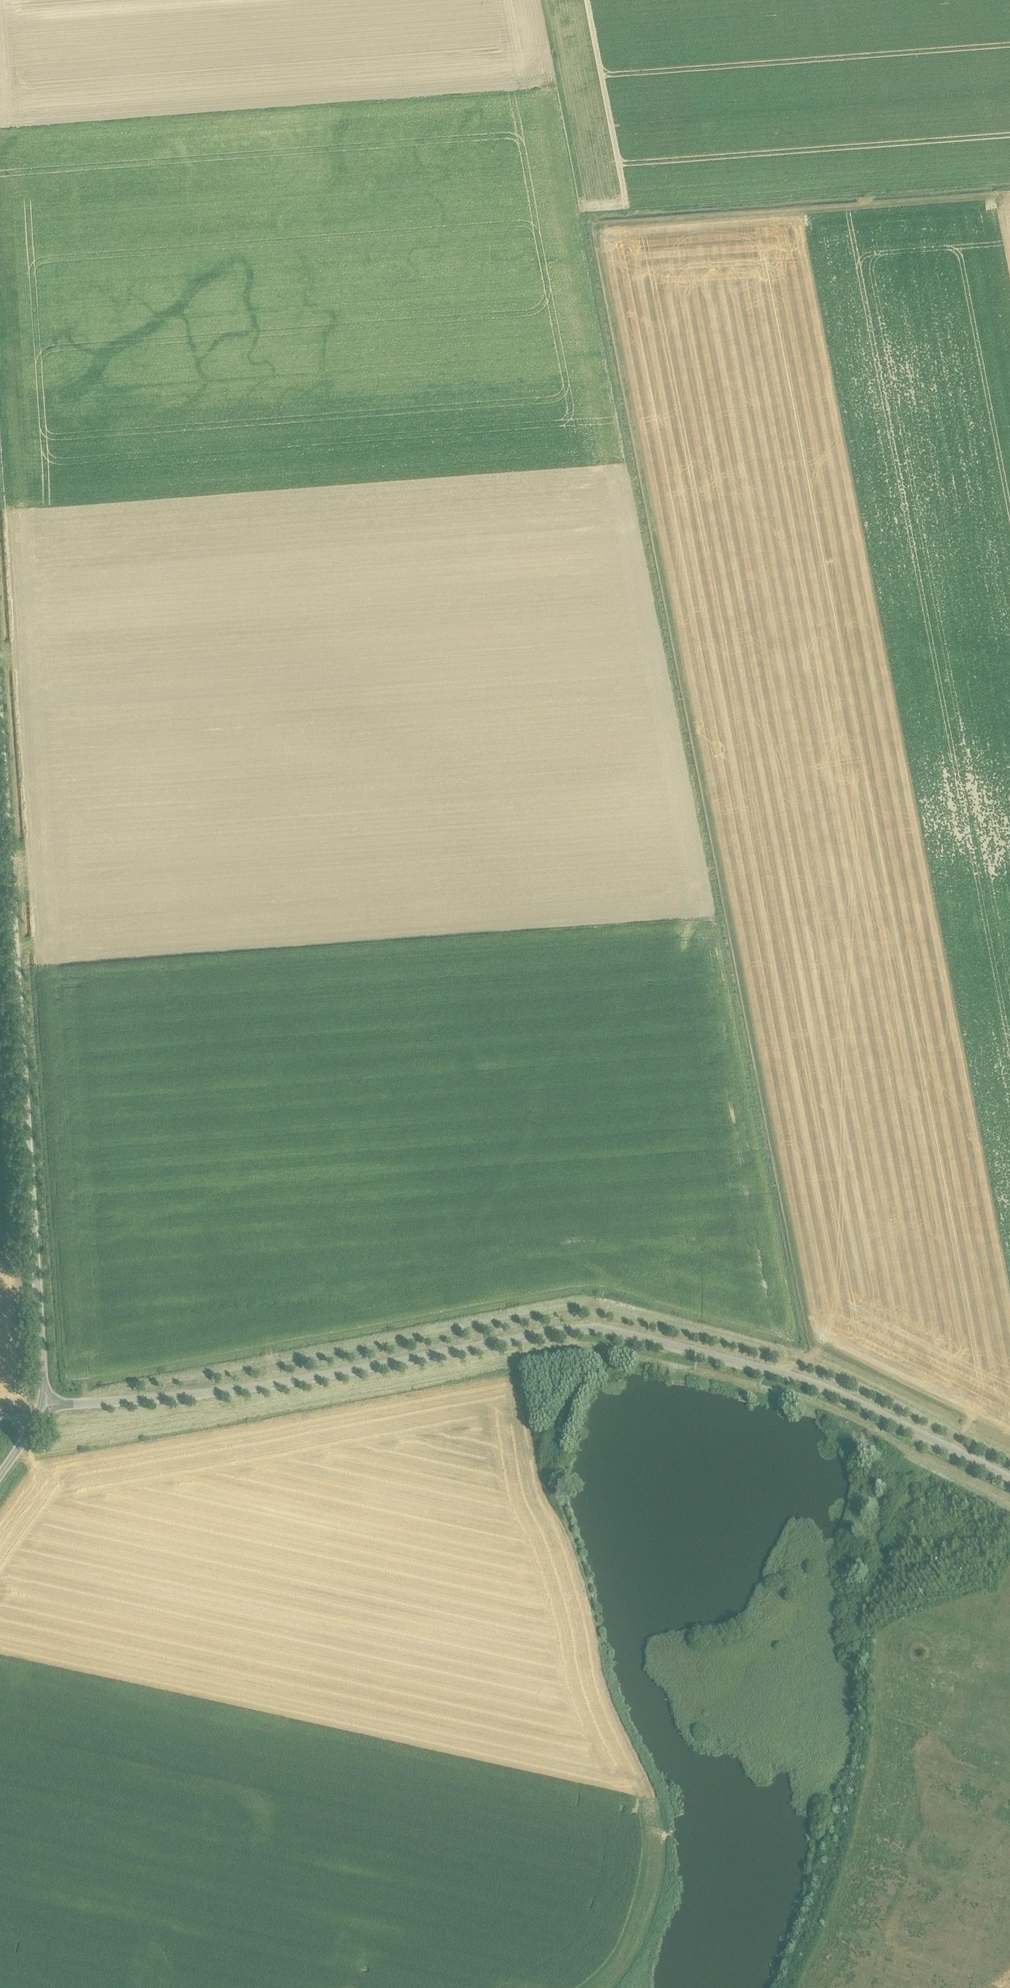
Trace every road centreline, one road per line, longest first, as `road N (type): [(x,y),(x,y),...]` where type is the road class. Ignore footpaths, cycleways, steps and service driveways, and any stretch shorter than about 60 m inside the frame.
road 1 (unclassified): [(1009,1479),(812,1384),(594,1328),(246,1388),(46,1404)]
road 2 (unclassified): [(46,1404),(0,726)]

